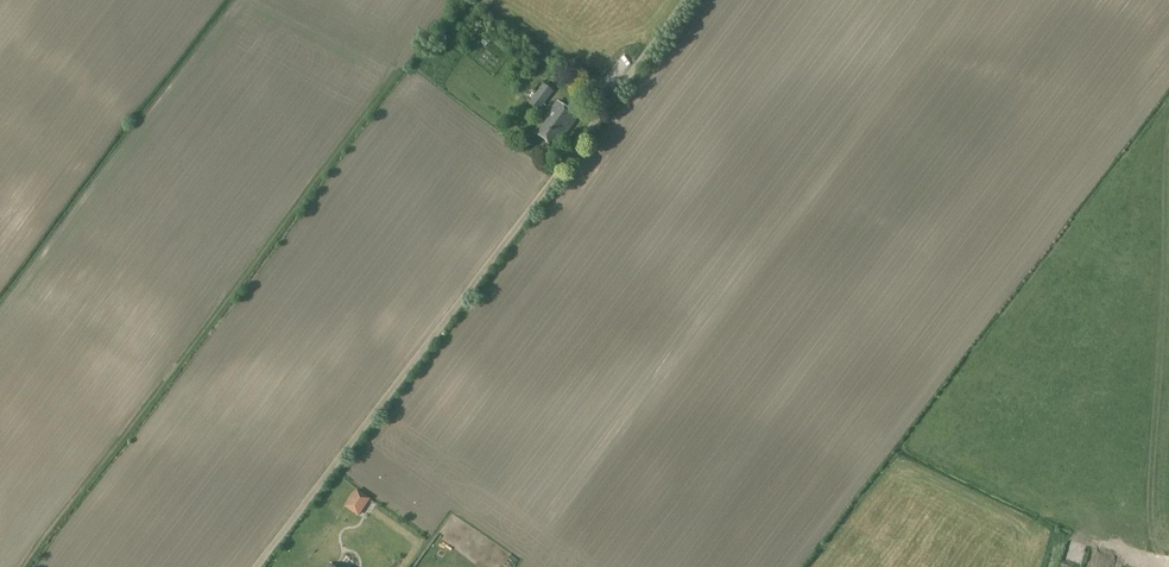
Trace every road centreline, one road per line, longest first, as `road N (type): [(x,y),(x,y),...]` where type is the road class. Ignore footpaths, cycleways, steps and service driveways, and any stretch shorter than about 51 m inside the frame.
road 1 (track): [(685,0),(258,566)]

